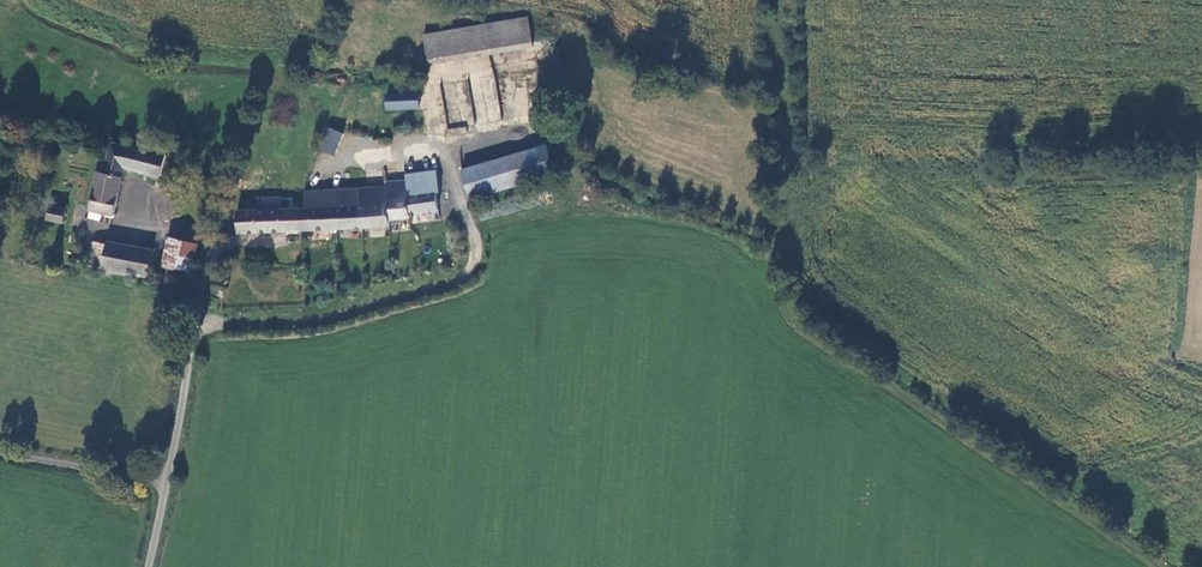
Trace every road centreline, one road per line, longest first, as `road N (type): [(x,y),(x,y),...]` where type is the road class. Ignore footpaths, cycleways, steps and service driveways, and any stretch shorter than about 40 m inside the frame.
road 1 (track): [(1162,566),(815,338),(755,251),(614,209),(470,228)]
road 2 (unclassified): [(198,324),(302,324),(452,284),(475,258),(470,228)]
road 3 (track): [(778,0),(790,150),(769,272)]
road 4 (unclassified): [(165,479),(0,453)]
road 5 (unclassified): [(165,479),(198,324)]

